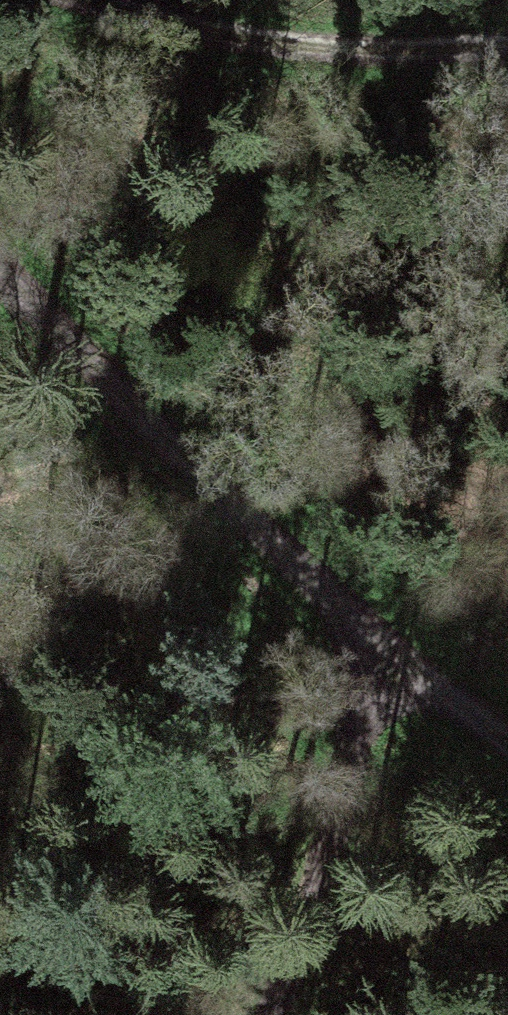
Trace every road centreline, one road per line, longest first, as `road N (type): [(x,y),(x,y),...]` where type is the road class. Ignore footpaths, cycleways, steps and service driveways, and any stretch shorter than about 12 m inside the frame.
road 1 (track): [(507,745),(362,631),(99,379),(0,269)]
road 2 (track): [(507,53),(375,62),(214,40),(71,0)]
road 3 (track): [(286,1014),(325,891),(362,631)]

